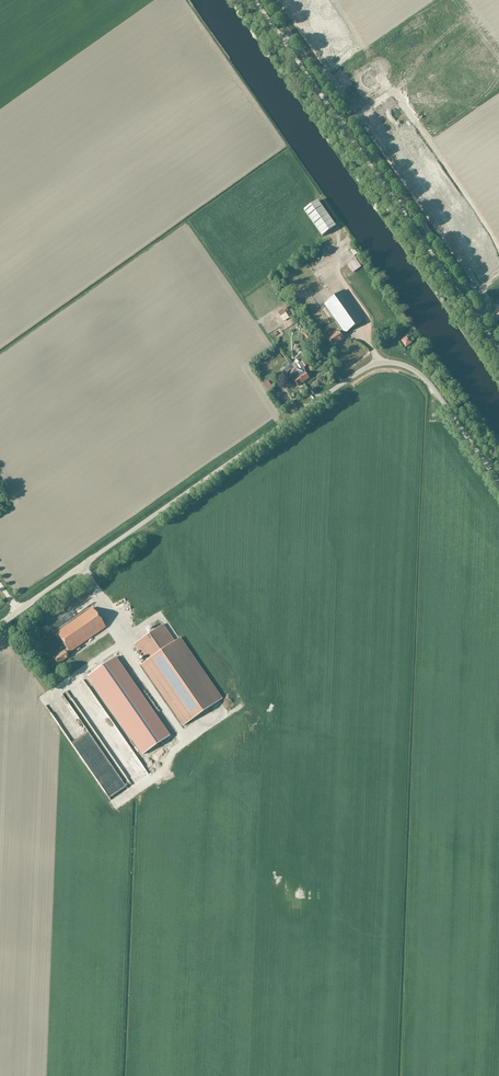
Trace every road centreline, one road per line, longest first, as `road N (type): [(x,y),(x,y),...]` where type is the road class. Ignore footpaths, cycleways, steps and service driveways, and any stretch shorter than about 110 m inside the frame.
road 1 (unclassified): [(0,624),(377,362),(424,378),(498,481)]
road 2 (unclassified): [(498,350),(254,0)]

